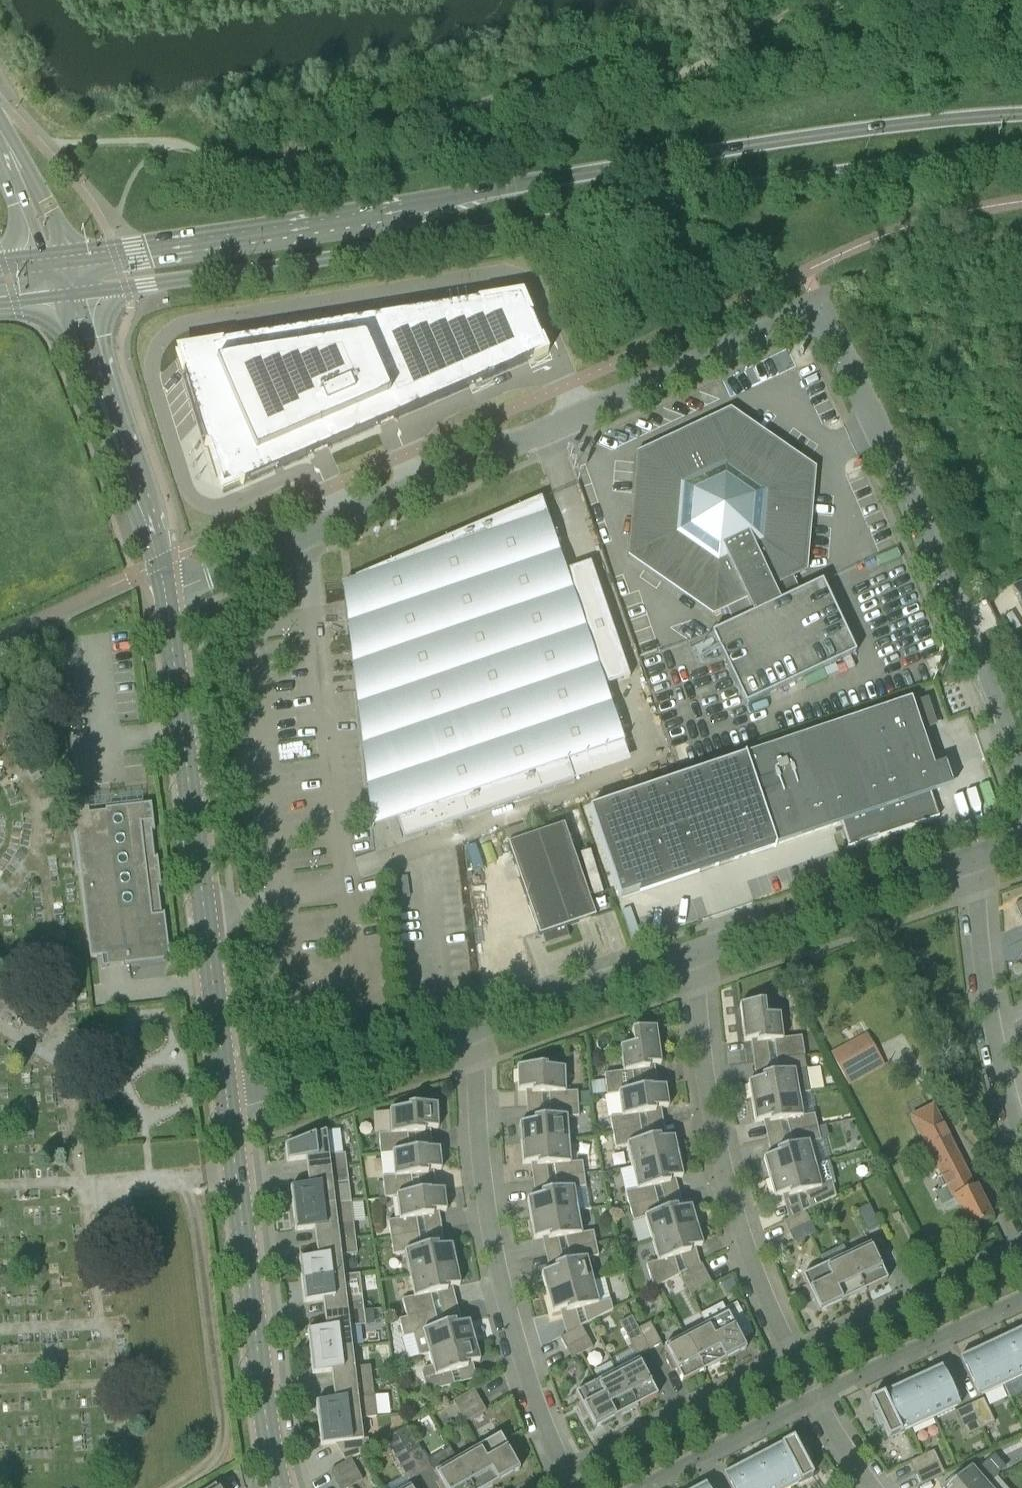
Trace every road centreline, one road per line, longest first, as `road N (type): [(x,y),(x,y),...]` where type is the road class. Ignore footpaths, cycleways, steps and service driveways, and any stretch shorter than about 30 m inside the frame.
road 1 (secondary): [(1021,115),(717,151),(67,256)]
road 2 (secondary): [(78,292),(800,177),(1021,155)]
road 3 (residential): [(165,596),(821,303)]
road 4 (tertiary): [(232,1120),(165,596)]
road 5 (residential): [(1021,774),(821,303)]
road 6 (residential): [(565,1470),(507,1304),(487,1204),(473,1037)]
road 7 (residential): [(792,1350),(742,1232),(696,960)]
road 8 (tertiary): [(282,1487),(232,1120)]
road 9 (residential): [(696,960),(971,863)]
road 10 (residential): [(971,863),(991,1013),(1021,1131)]
road 11 (residential): [(792,1350),(565,1470)]
road 12 (residential): [(232,1120),(473,1037)]
road 13 (residential): [(1021,1246),(792,1350)]
road 14 (residential): [(473,1037),(696,960)]
road 15 (residential): [(816,1397),(1021,1300)]
road 16 (residential): [(641,1487),(816,1397)]
road 17 (tertiary): [(165,596),(115,441)]
road 18 (tertiary): [(58,295),(90,397),(115,441)]
road 19 (tertiary): [(115,441),(78,292)]
road 20 (residential): [(67,256),(50,210),(0,126)]

